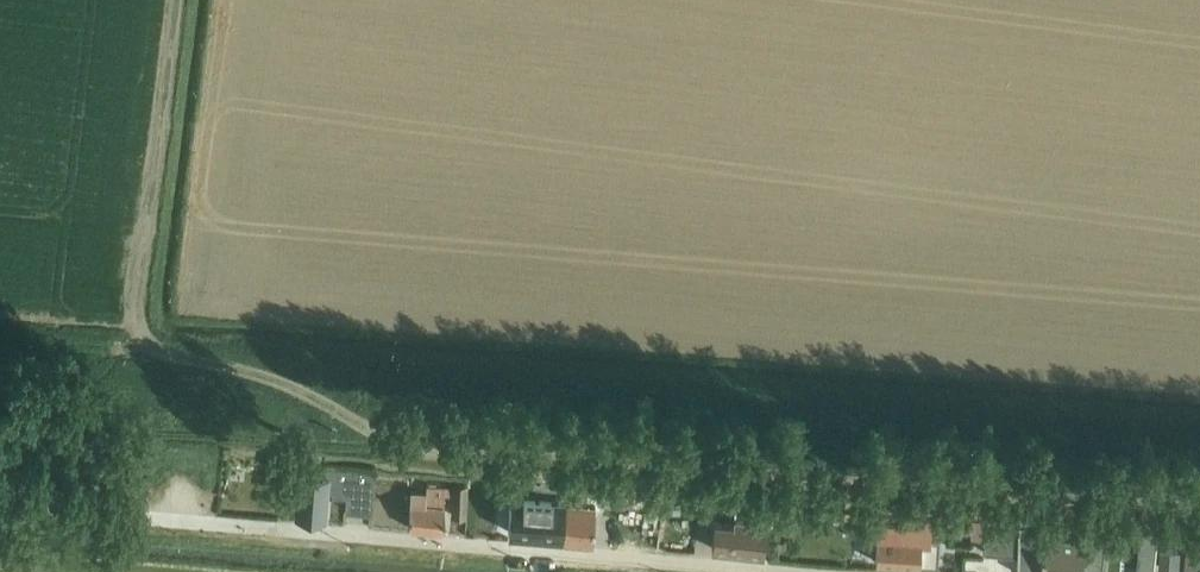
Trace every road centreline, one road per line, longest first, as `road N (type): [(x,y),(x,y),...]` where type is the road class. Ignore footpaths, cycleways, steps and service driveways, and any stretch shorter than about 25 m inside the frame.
road 1 (track): [(179,0),(139,321),(145,352),(213,365),(303,399),(378,444),(1199,508)]
road 2 (unclassified): [(759,571),(144,519)]
road 3 (track): [(0,346),(145,352)]

